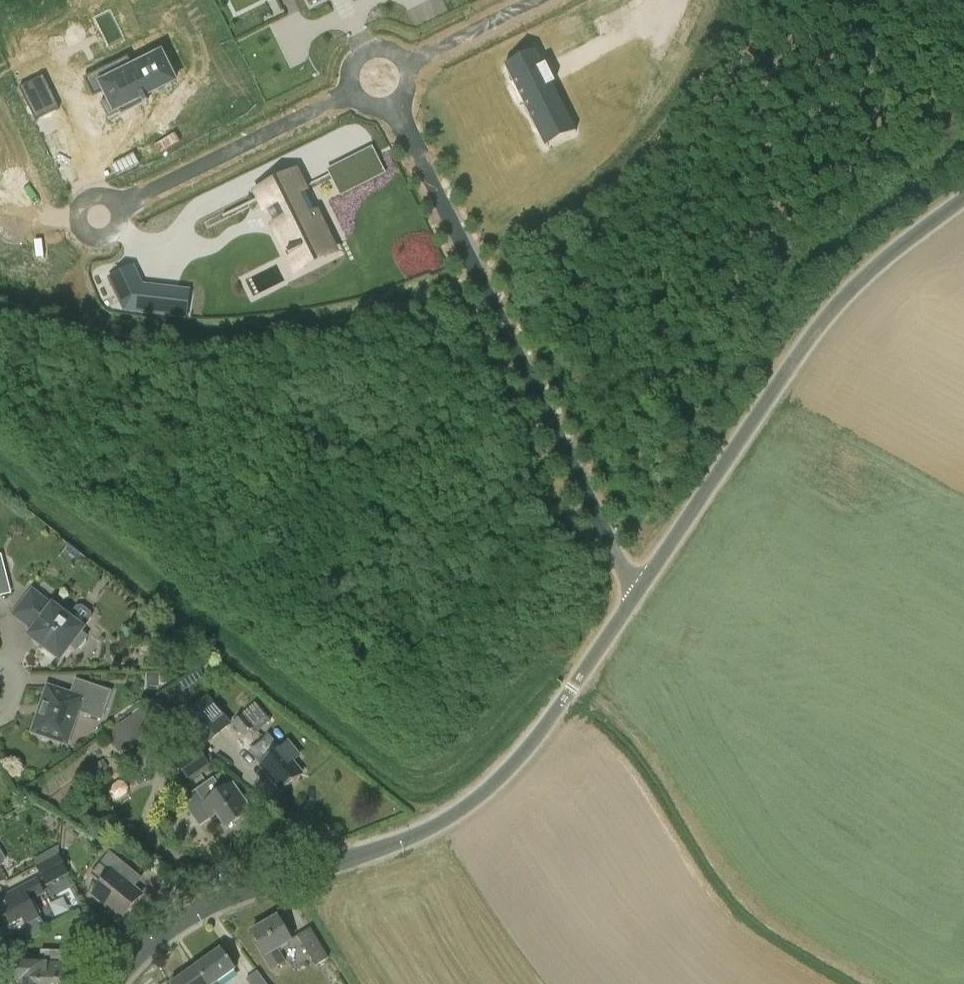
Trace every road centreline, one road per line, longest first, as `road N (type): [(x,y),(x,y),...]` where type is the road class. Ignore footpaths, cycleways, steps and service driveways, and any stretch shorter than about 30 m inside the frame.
road 1 (residential): [(636,603),(393,104)]
road 2 (unclassified): [(636,603),(831,300),(963,195)]
road 3 (residential): [(118,983),(177,935),(434,833)]
road 4 (unclassified): [(434,833),(534,743),(636,603)]
road 5 (residential): [(354,91),(118,209)]
road 6 (residential): [(404,65),(538,0)]

